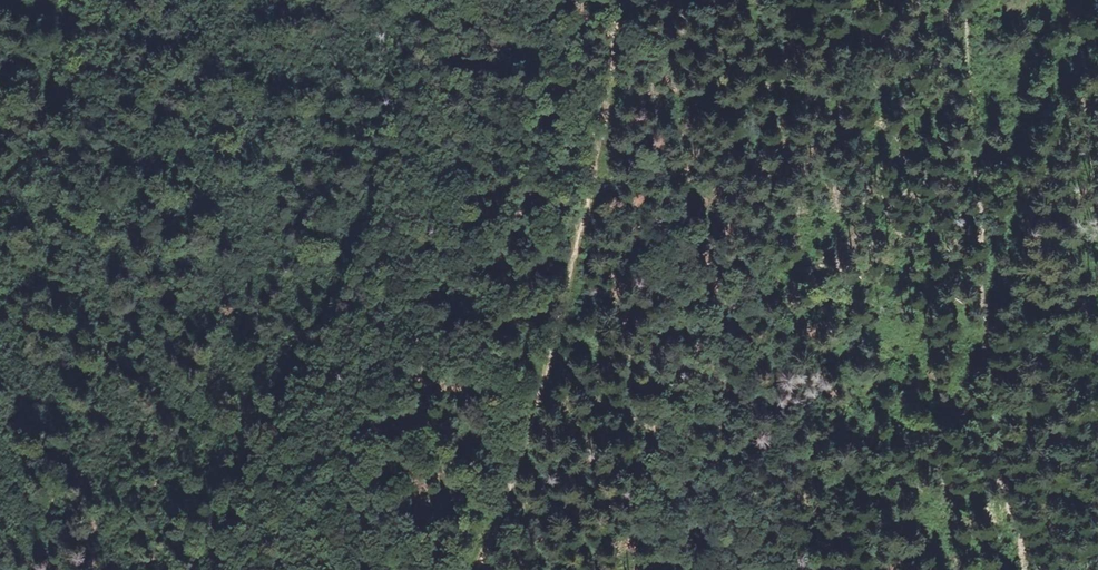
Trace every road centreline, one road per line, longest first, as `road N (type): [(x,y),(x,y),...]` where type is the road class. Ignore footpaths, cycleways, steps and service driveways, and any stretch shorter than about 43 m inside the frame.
road 1 (track): [(618,0),(565,318),(540,407),(475,569)]
road 2 (track): [(975,0),(971,37),(990,236),(991,393),(999,479),(1025,569)]
road 3 (track): [(43,73),(0,232)]

